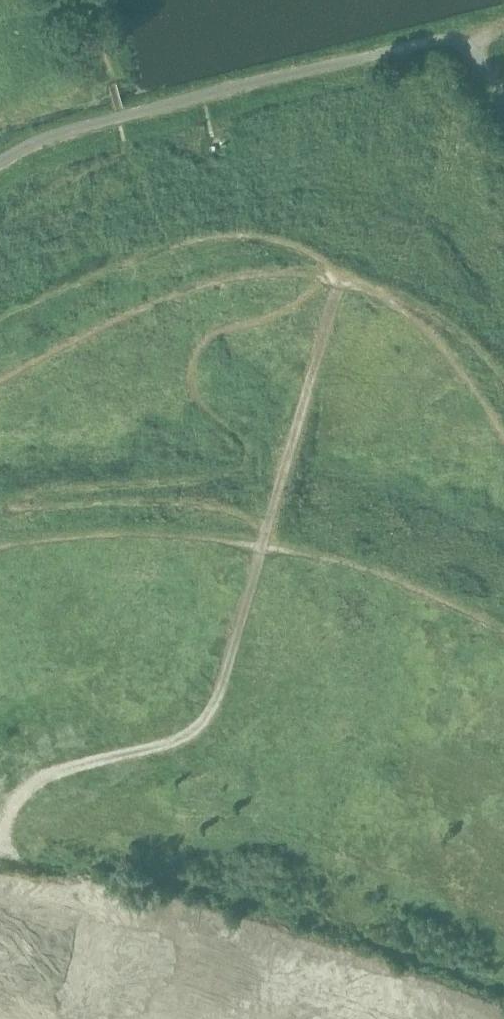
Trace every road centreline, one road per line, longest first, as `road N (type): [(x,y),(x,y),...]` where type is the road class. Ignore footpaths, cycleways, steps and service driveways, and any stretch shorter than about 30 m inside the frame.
road 1 (track): [(339,280),(212,709),(185,735),(45,776),(22,796)]

